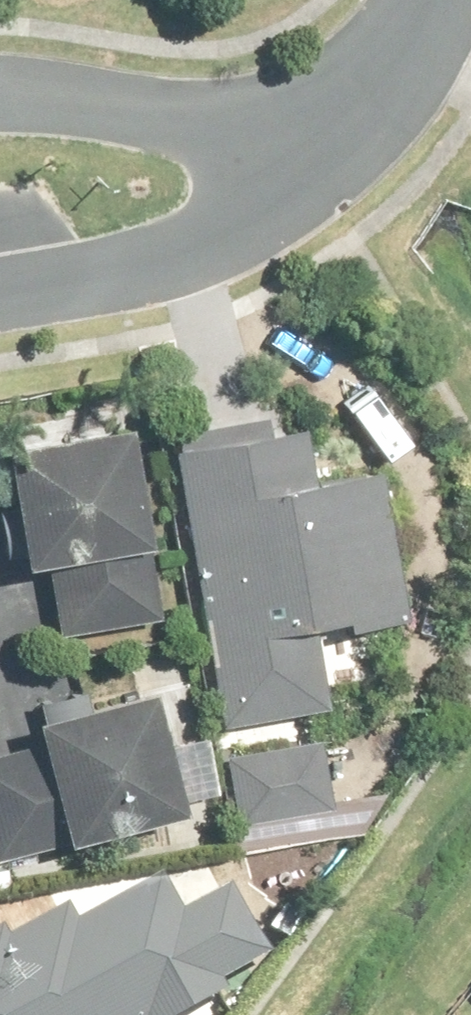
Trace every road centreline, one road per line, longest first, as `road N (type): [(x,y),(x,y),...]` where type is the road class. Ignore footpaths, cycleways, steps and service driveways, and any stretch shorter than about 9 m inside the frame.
road 1 (residential): [(285,140),(259,192),(209,244),(125,272),(0,296)]
road 2 (residential): [(0,97),(180,114),(285,140)]
road 3 (residential): [(285,140),(363,94),(430,0)]

